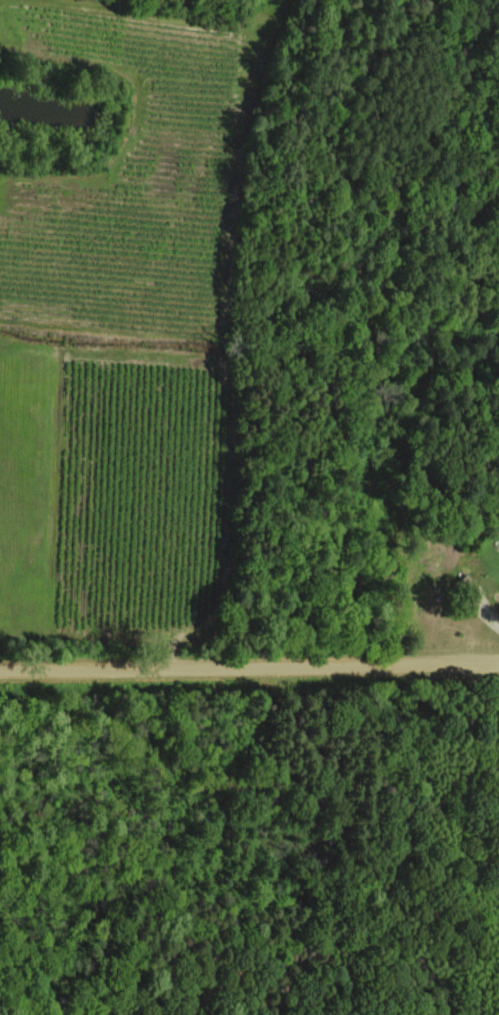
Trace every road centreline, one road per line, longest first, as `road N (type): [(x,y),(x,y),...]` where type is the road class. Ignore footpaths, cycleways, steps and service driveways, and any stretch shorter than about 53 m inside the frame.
road 1 (residential): [(0,672),(498,662)]

